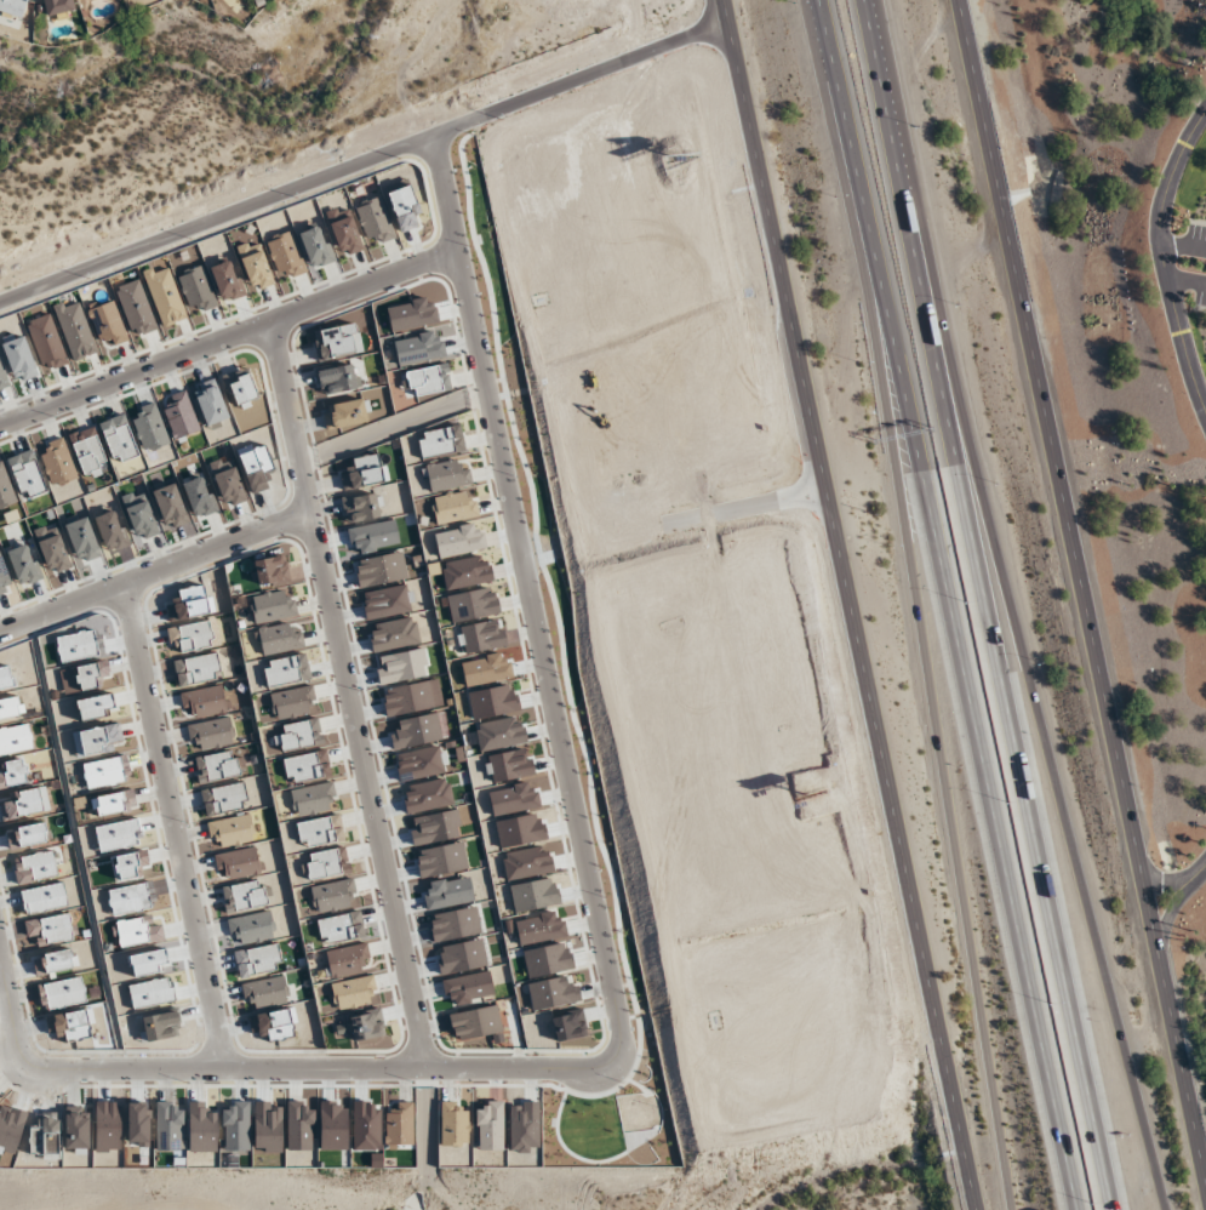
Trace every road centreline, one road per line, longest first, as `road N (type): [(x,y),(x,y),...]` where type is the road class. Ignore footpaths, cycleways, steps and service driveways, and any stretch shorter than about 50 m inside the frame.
road 1 (motorway): [(807,0),(1064,1209)]
road 2 (secondary): [(725,0),(978,1209)]
road 3 (motorway): [(1124,1209),(872,0)]
road 4 (secondary): [(1205,1185),(958,0)]
road 5 (residential): [(430,136),(621,1028),(611,1058)]
road 6 (motorway): [(1165,1209),(965,446)]
road 7 (motorway): [(901,440),(1009,1209)]
road 8 (residential): [(269,323),(425,1067)]
road 9 (residential): [(611,1058),(577,1068),(28,1063)]
road 10 (residential): [(122,584),(223,1068)]
road 11 (residential): [(0,425),(455,250)]
road 12 (residential): [(430,136),(0,301)]
road 13 (residential): [(0,632),(309,512)]
road 14 (residential): [(519,553),(824,492)]

